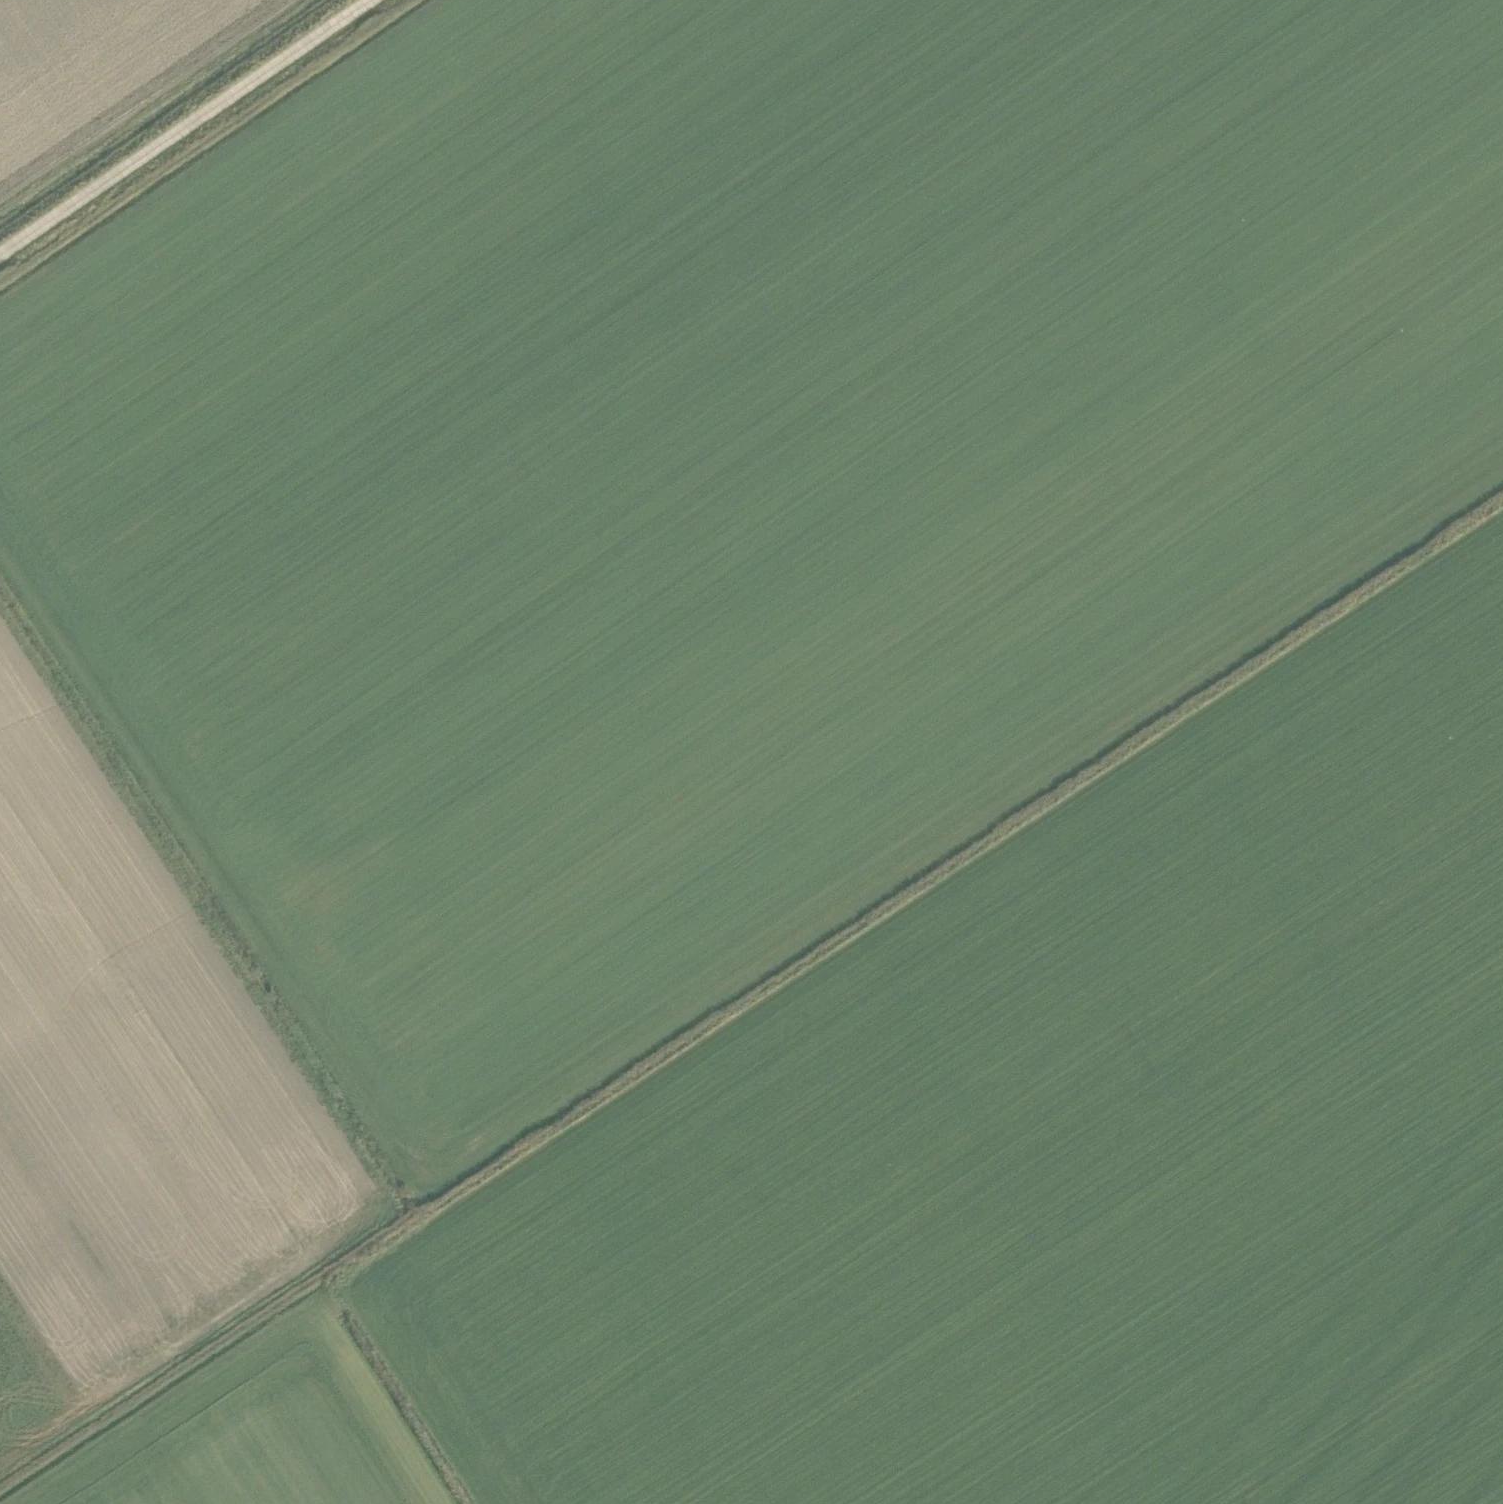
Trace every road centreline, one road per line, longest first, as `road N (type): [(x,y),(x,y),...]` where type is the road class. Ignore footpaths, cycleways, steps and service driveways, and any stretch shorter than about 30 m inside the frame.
road 1 (track): [(0,258),(375,0)]

